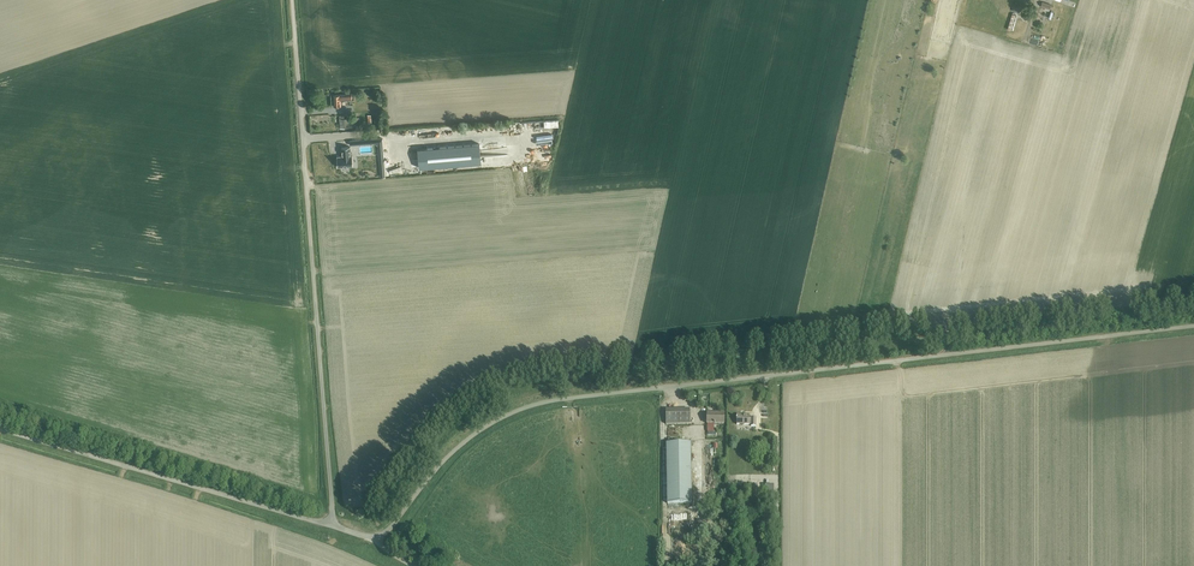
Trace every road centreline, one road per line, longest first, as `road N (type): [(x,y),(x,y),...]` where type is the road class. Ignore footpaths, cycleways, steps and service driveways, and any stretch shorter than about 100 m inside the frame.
road 1 (unclassified): [(374,538),(464,443),(544,402),(1193,327)]
road 2 (unclassified): [(332,526),(291,0)]
road 3 (unclassified): [(332,526),(0,431)]

